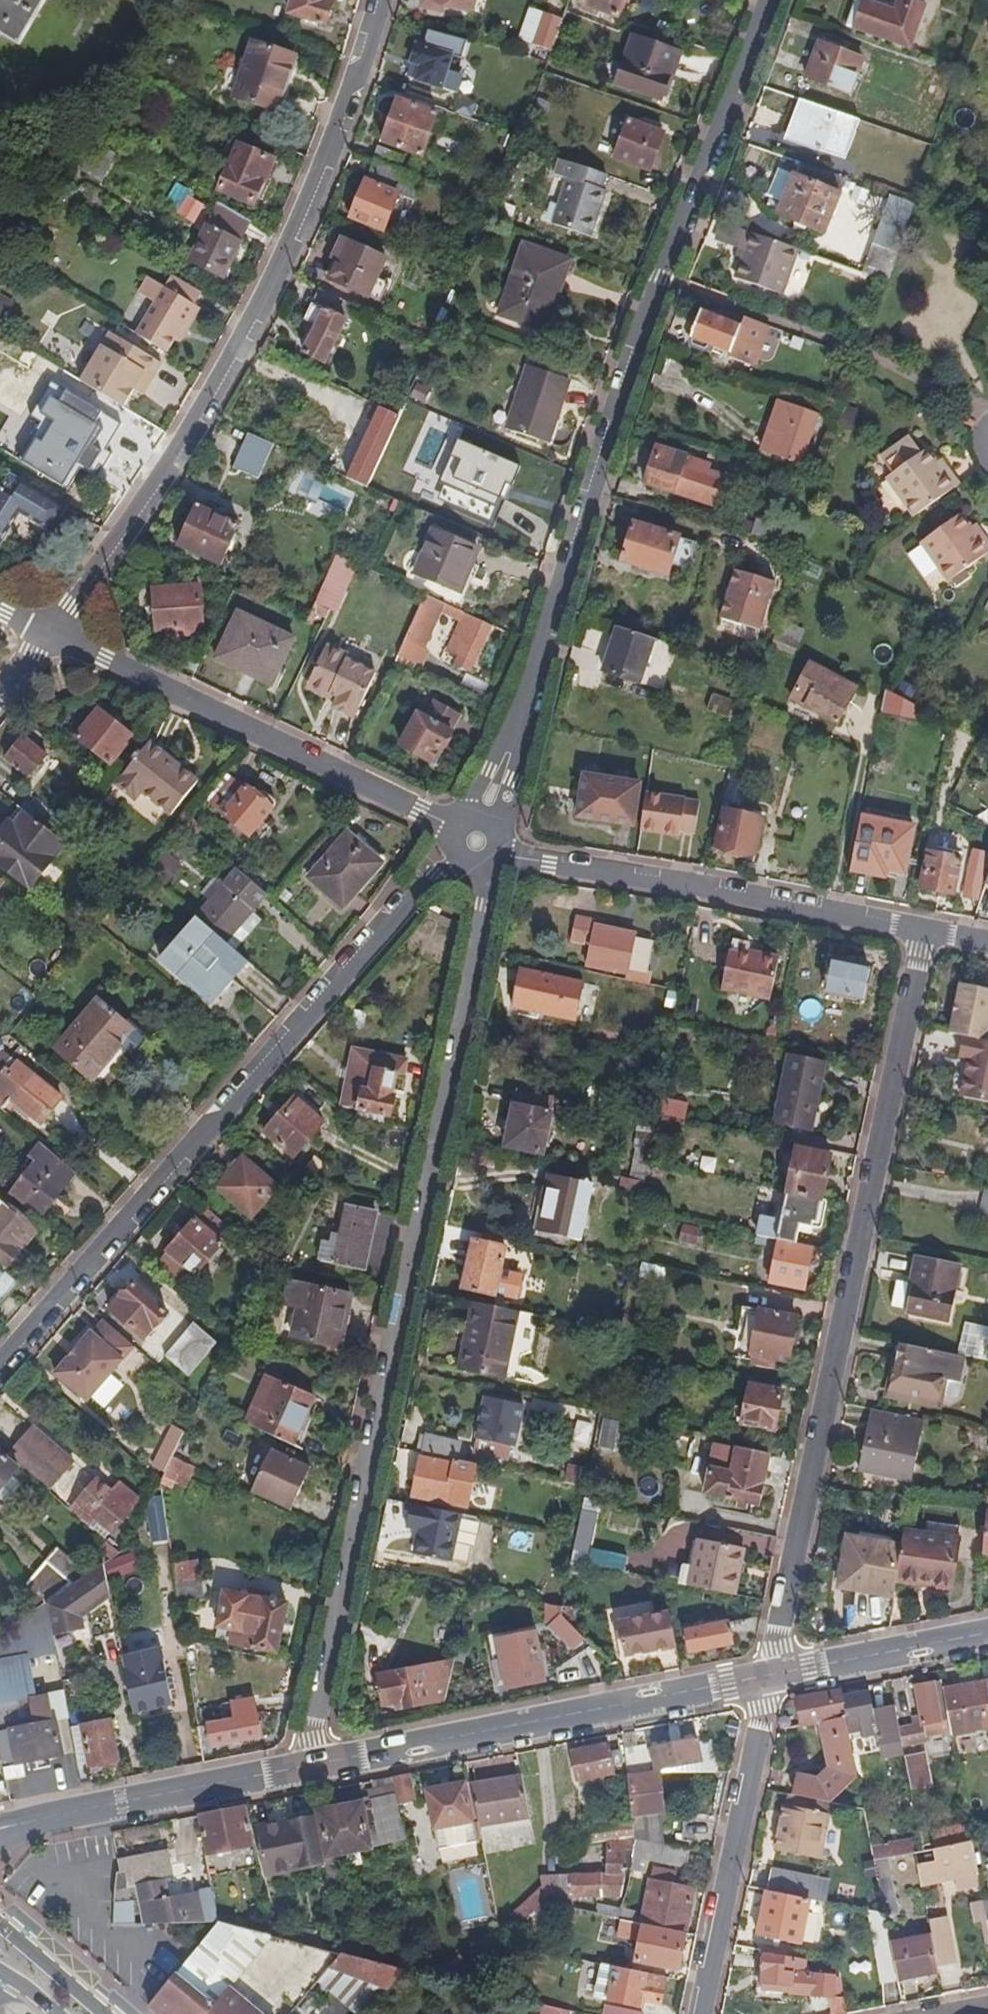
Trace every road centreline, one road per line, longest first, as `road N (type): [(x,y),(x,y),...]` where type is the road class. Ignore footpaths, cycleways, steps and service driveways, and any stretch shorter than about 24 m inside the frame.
road 1 (residential): [(477,841),(480,902),(405,1308),(313,1722),(315,1768)]
road 2 (residential): [(477,841),(665,282),(770,0)]
road 3 (residential): [(921,930),(767,1677)]
road 4 (residential): [(45,633),(242,342),(343,123),(381,0)]
road 5 (residential): [(0,1369),(411,901),(477,841)]
road 6 (residential): [(45,633),(477,841)]
road 7 (tertiary): [(315,1768),(767,1677)]
road 8 (residential): [(921,930),(549,863),(477,841)]
road 9 (residential): [(767,1677),(702,2013)]
road 10 (tertiary): [(0,1830),(315,1768)]
road 11 (tertiary): [(767,1677),(987,1634)]

